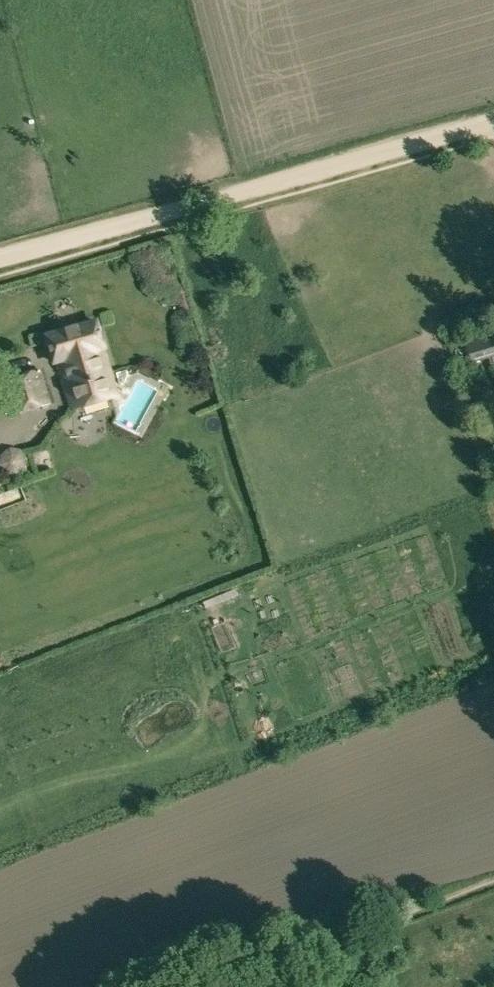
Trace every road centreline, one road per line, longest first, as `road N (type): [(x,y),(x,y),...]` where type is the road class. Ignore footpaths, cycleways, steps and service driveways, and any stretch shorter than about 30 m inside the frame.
road 1 (track): [(0,258),(493,122)]

